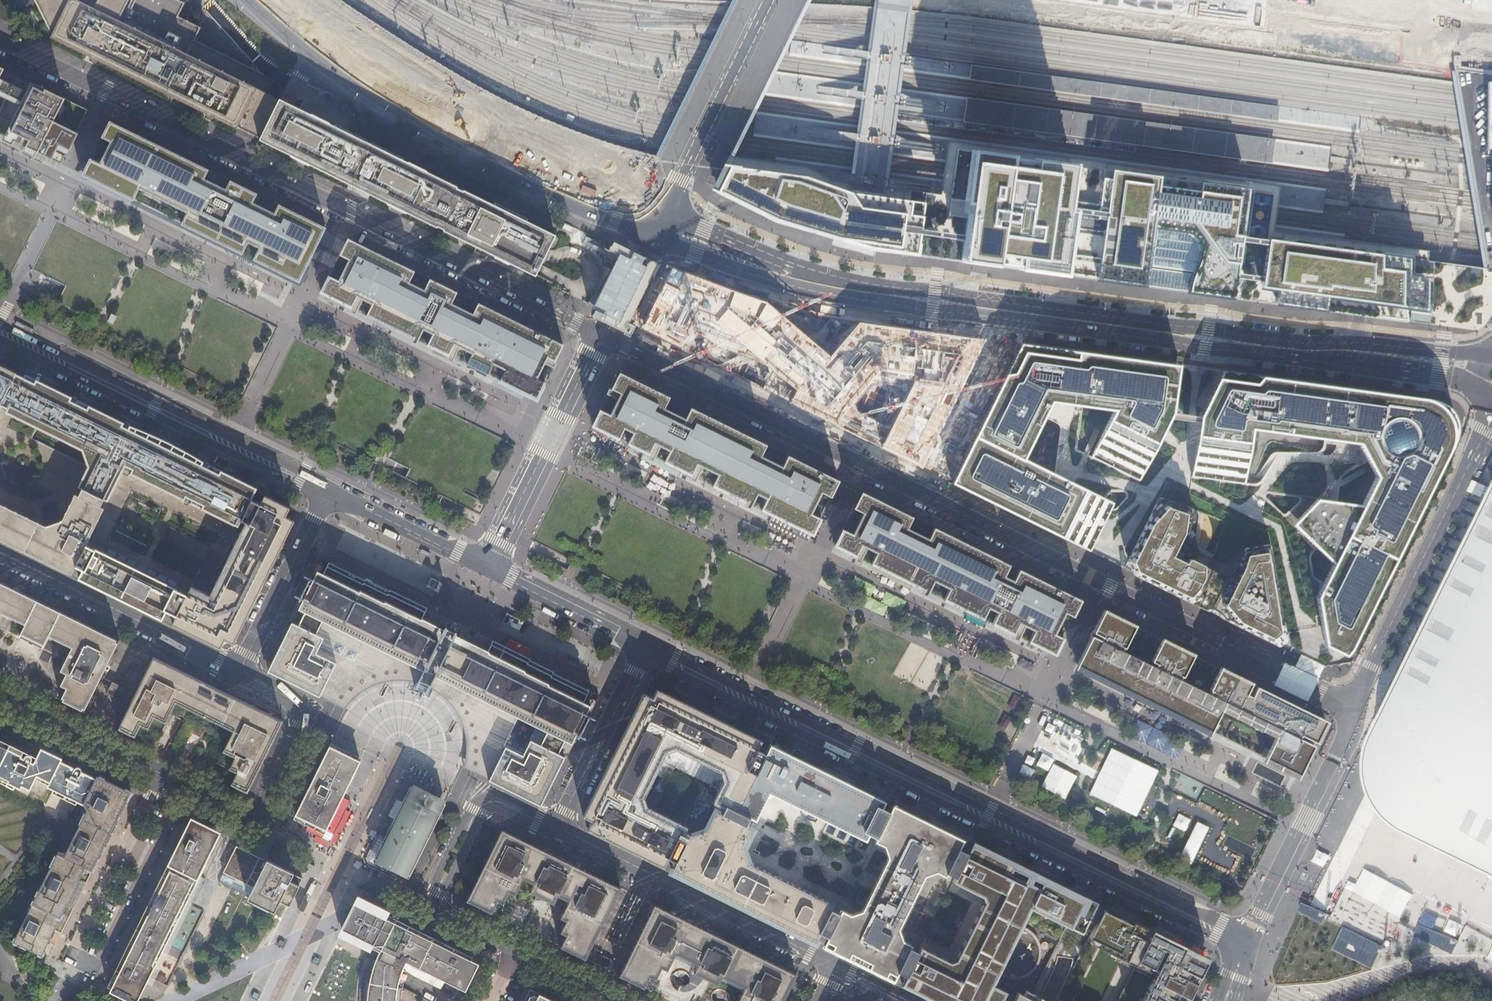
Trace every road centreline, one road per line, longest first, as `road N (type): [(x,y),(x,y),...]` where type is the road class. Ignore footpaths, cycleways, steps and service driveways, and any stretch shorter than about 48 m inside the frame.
road 1 (motorway): [(1038,682),(0,170)]
road 2 (motorway): [(0,258),(1005,733)]
road 3 (secondary): [(602,337),(1353,707)]
road 4 (primary): [(1412,357),(1313,352),(833,285),(755,265),(658,220)]
road 5 (secondary): [(0,38),(602,337)]
road 6 (tertiary): [(1247,945),(644,650)]
road 7 (motorway): [(1005,733),(1491,972)]
road 8 (motorway): [(1491,532),(1379,658),(1292,708),(1158,711),(1038,682)]
road 9 (motorway): [(1491,905),(1038,682)]
road 10 (unclassified): [(0,695),(252,816),(307,713),(238,674)]
road 11 (primary): [(658,220),(439,113),(275,0)]
road 12 (tertiary): [(0,337),(299,484),(328,490)]
road 13 (motorway): [(1005,733),(1071,794),(1118,859),(1150,939),(1164,1000)]
road 14 (tertiary): [(1353,707),(1491,427)]
road 15 (residential): [(833,969),(555,832)]
road 16 (residential): [(555,832),(485,798),(429,905),(516,949)]
road 17 (unclassified): [(238,674),(0,554)]
road 18 (secondary): [(1353,707),(1247,945)]
road 19 (unclassified): [(487,570),(602,337)]
road 20 (residential): [(658,220),(766,0)]
road 21 (unclassified): [(328,490),(238,674)]
road 22 (unclassified): [(555,832),(644,650)]
road 23 (tertiary): [(487,570),(328,490)]
road 24 (tertiary): [(644,650),(487,570)]
road 25 (unclassified): [(602,337),(658,220)]

